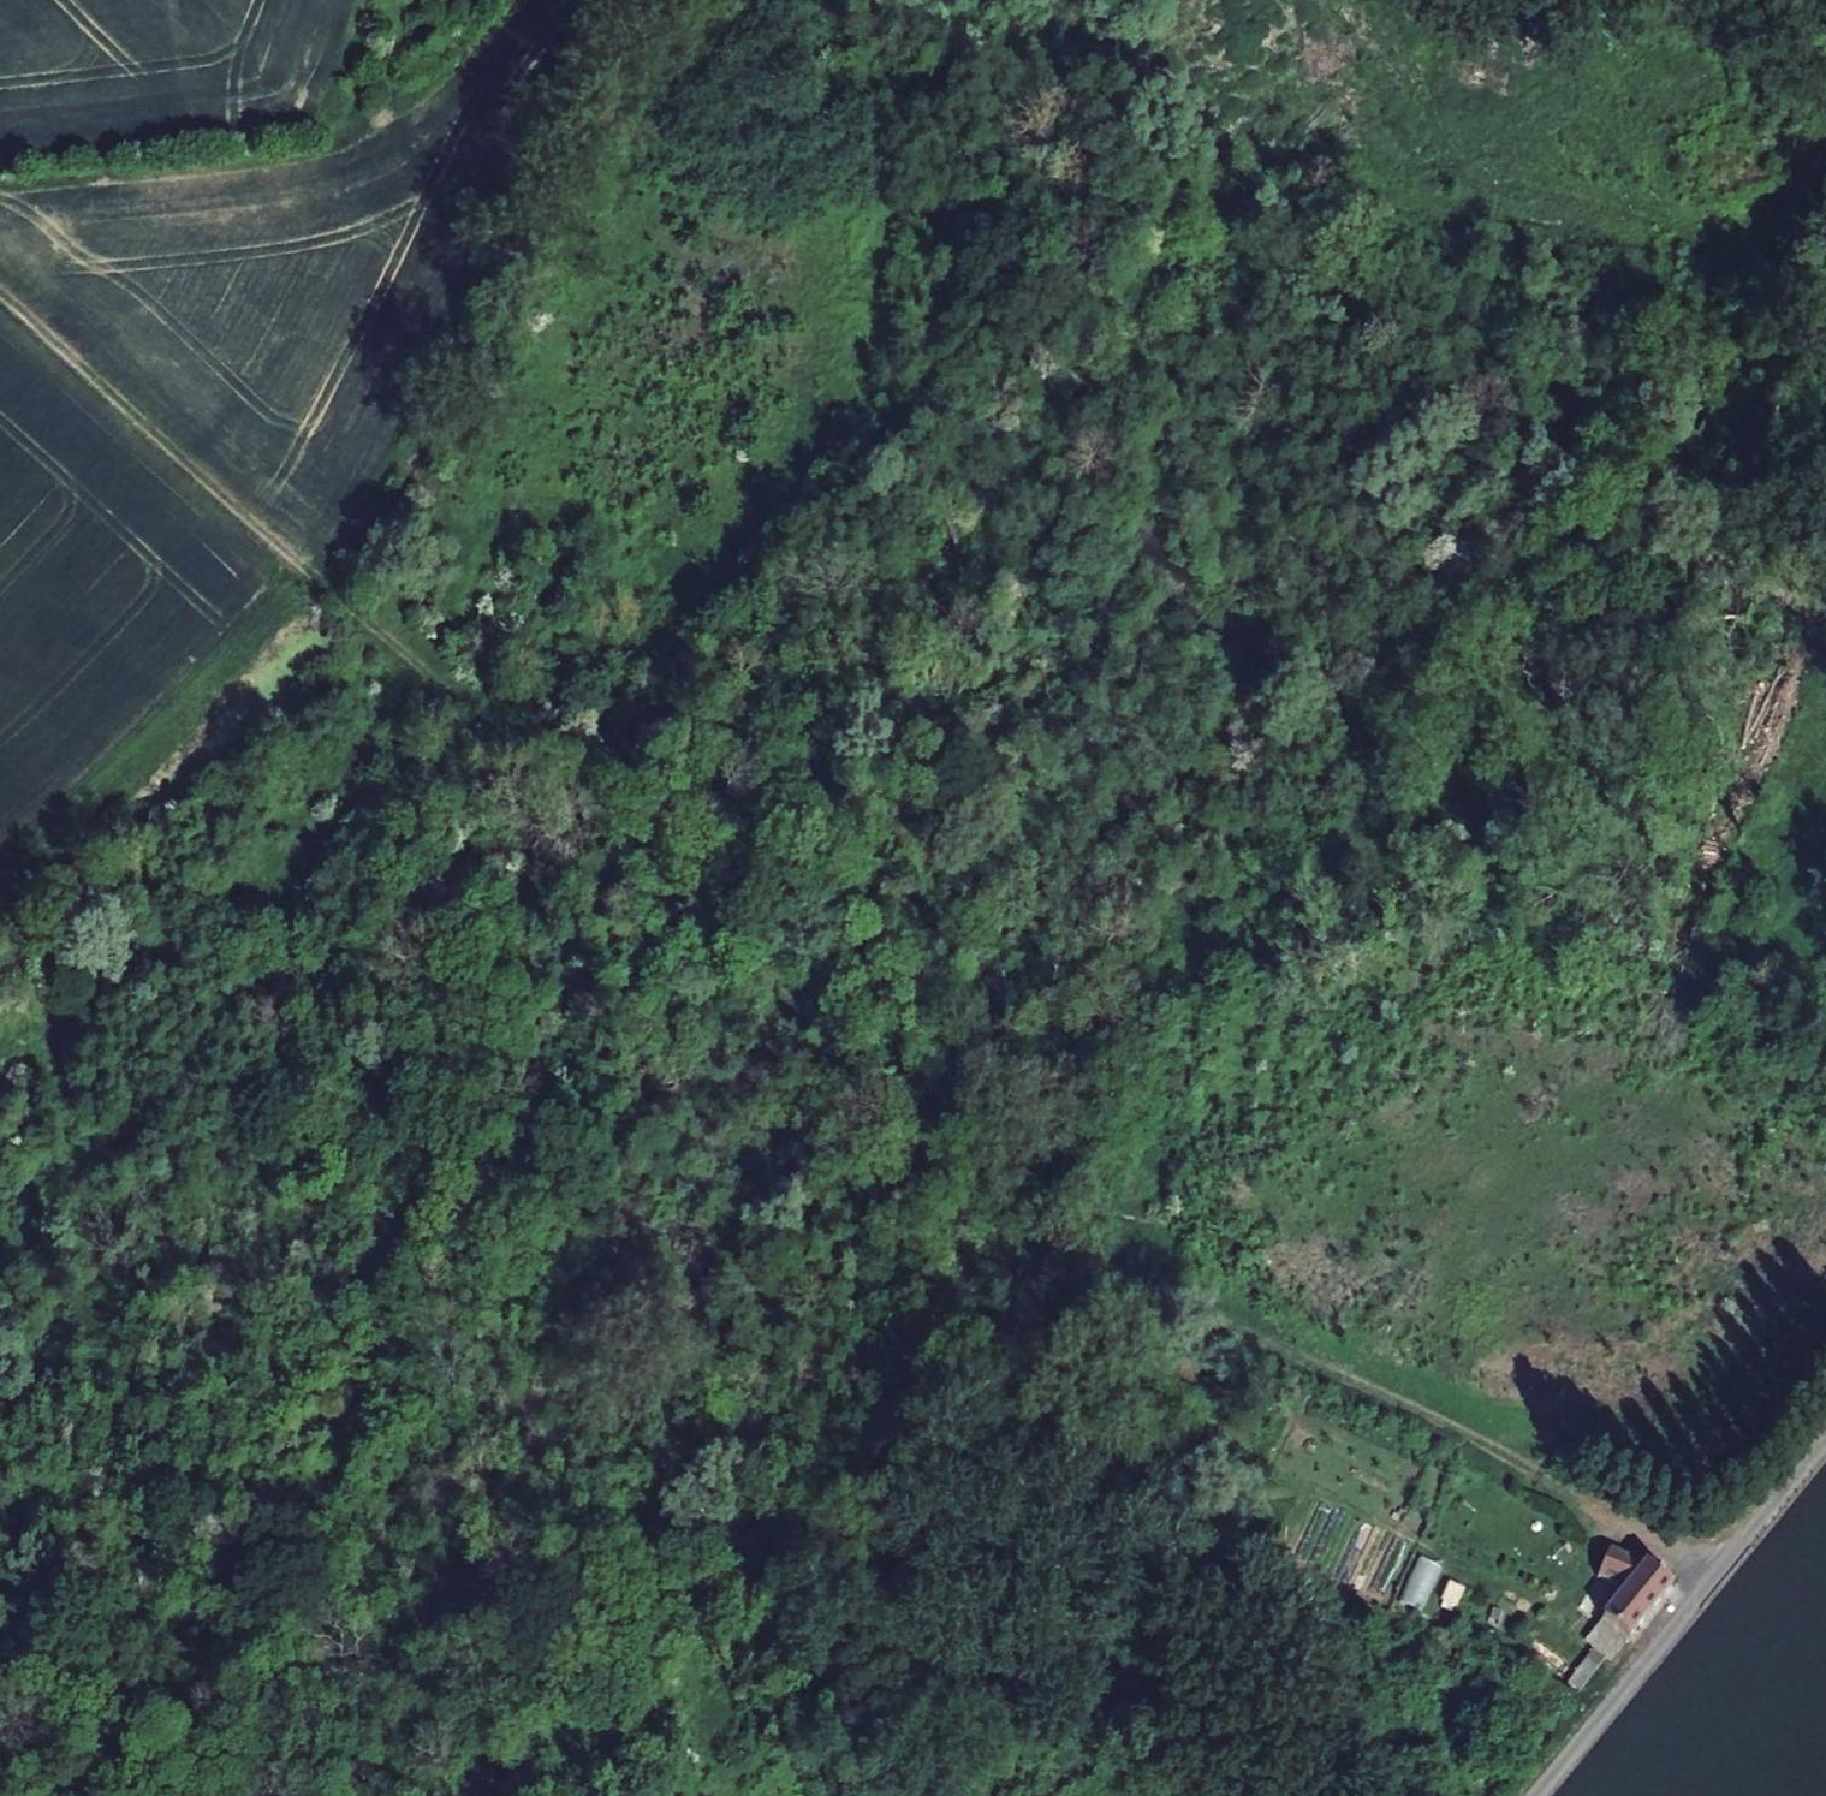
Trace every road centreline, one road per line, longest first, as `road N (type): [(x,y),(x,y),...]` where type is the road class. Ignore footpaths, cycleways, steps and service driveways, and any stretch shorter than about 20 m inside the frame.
road 1 (track): [(442,705),(0,313)]
road 2 (track): [(1729,1566),(1201,1308)]

